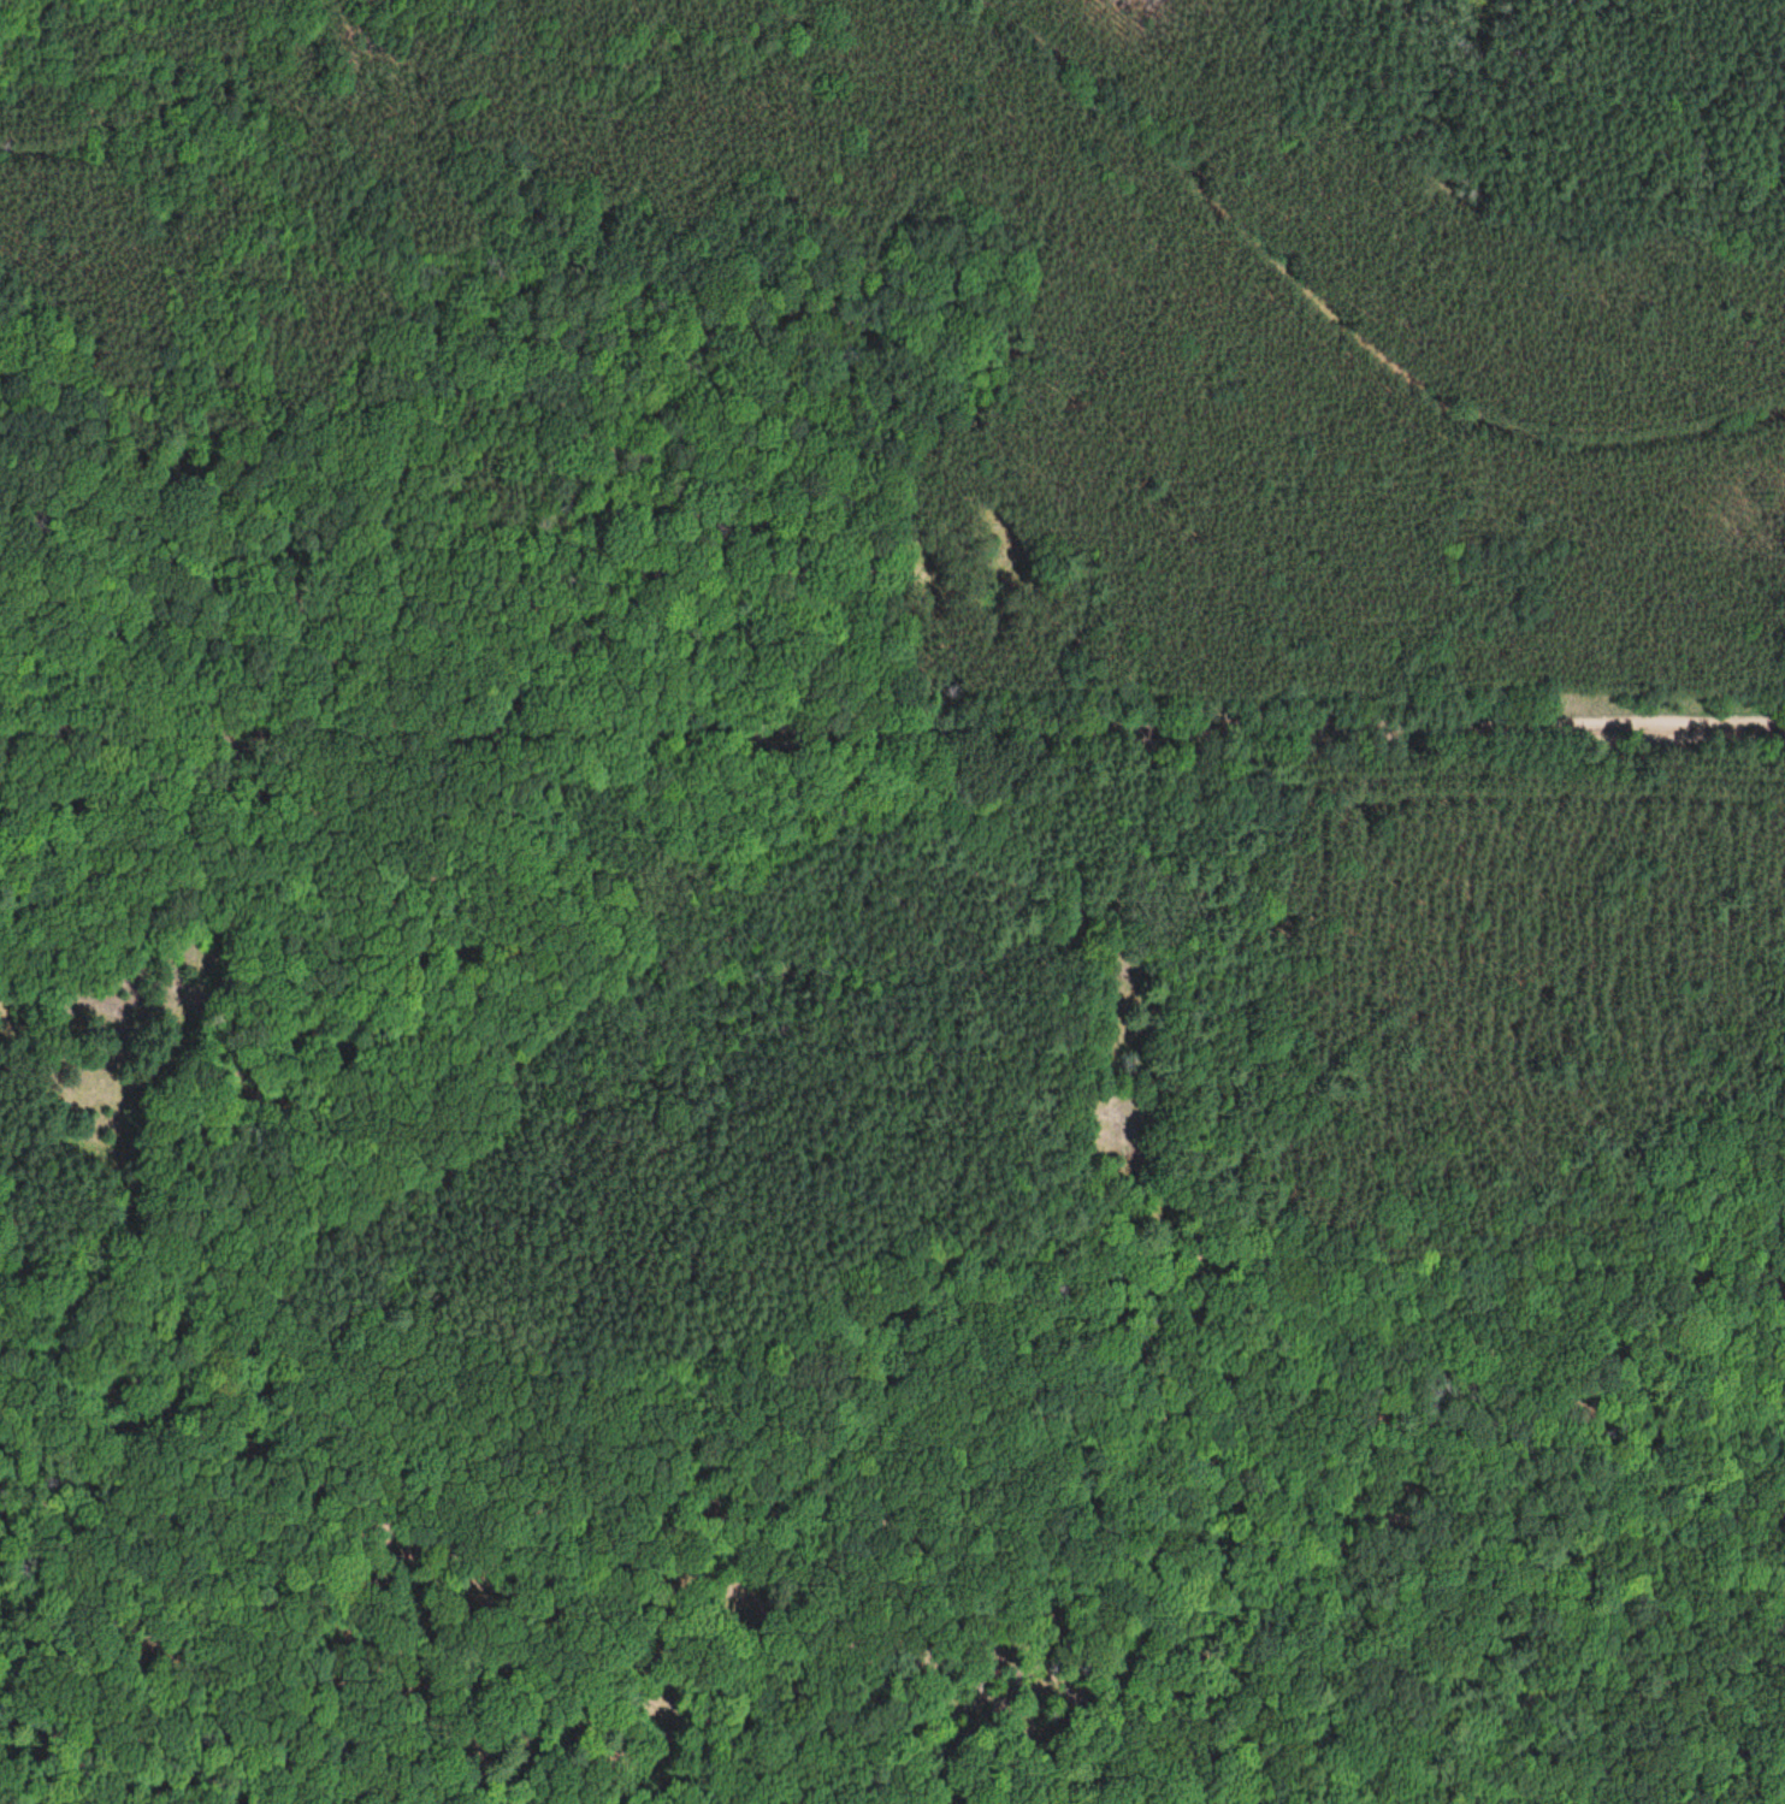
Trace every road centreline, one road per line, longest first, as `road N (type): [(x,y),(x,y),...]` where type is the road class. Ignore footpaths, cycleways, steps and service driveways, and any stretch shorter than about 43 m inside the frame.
road 1 (residential): [(1784,737),(0,739)]

